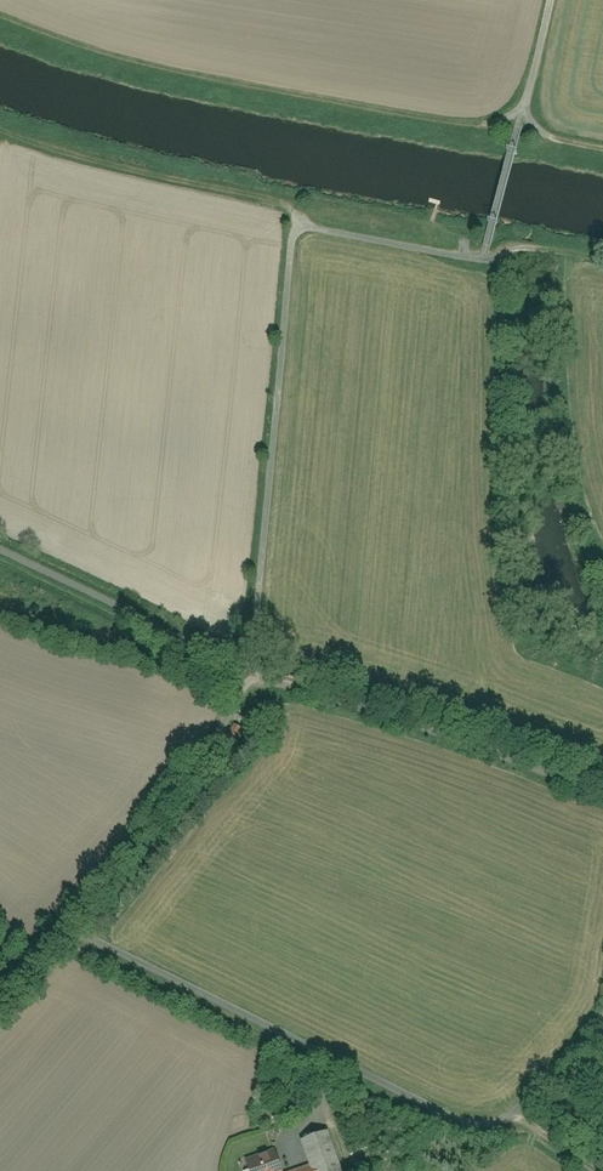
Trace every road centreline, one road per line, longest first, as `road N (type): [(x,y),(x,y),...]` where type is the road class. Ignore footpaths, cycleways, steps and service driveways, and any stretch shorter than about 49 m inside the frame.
road 1 (unclassified): [(0,1001),(180,794),(255,672)]
road 2 (track): [(309,228),(0,141)]
road 3 (unclassified): [(0,553),(255,672)]

